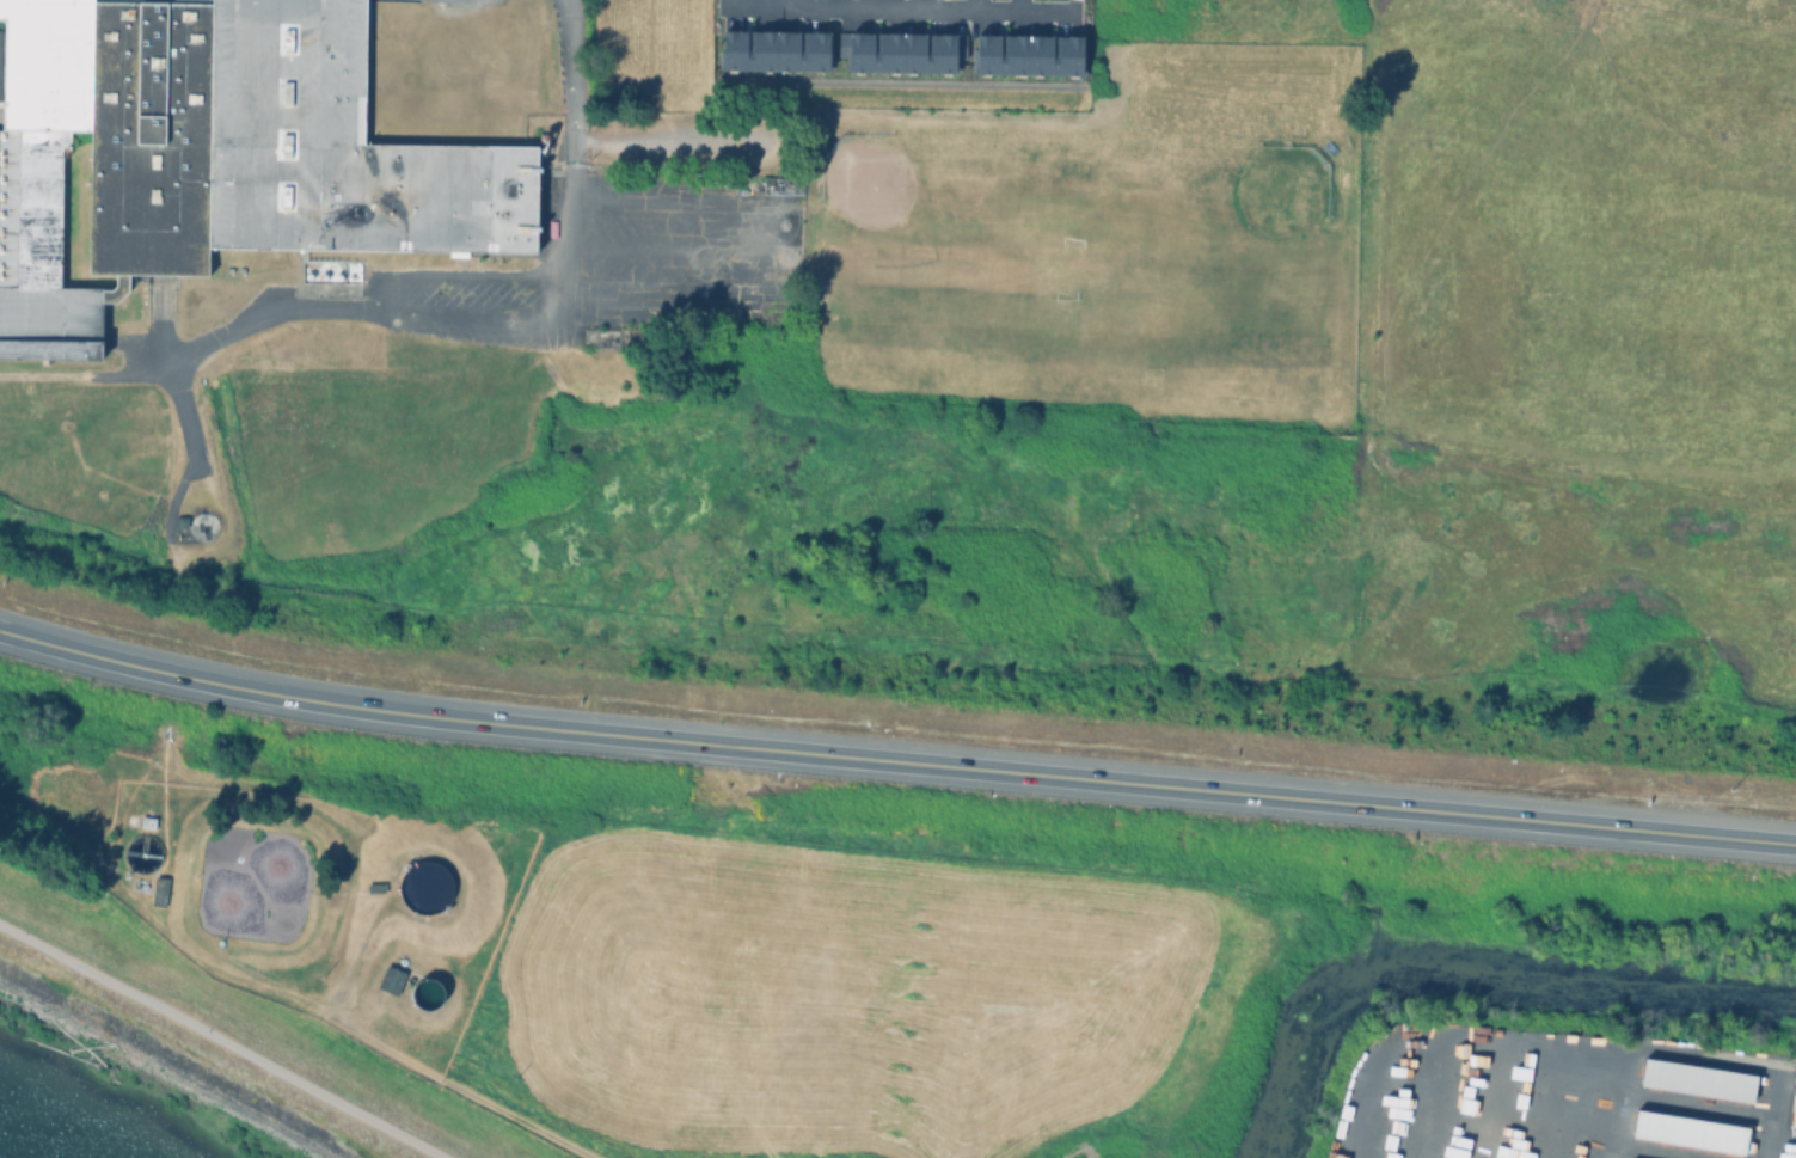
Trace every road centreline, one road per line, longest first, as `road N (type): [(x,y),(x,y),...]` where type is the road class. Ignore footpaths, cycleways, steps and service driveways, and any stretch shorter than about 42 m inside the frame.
road 1 (trunk): [(1795,846),(464,722),(238,688),(0,632)]

